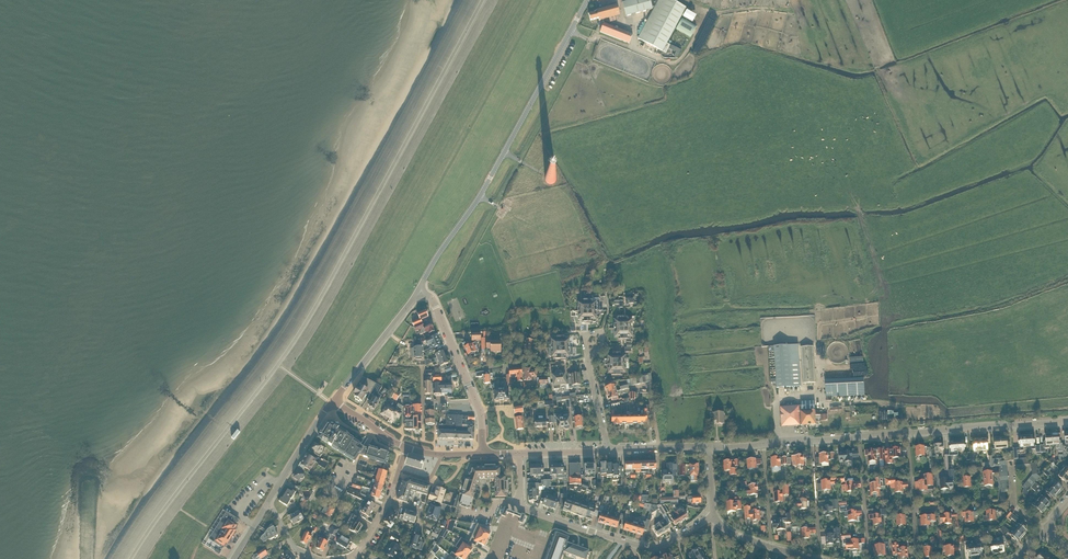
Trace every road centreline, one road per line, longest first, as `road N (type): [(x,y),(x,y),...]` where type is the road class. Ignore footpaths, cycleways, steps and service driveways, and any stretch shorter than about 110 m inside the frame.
road 1 (unclassified): [(420,289),(587,0)]
road 2 (residential): [(713,516),(655,546),(517,506)]
road 3 (residential): [(484,454),(482,411),(435,302),(420,289)]
road 4 (residential): [(910,433),(1067,420)]
road 5 (residential): [(333,403),(420,289)]
road 6 (residential): [(1048,530),(1015,503),(915,510)]
road 7 (residential): [(869,558),(861,435)]

